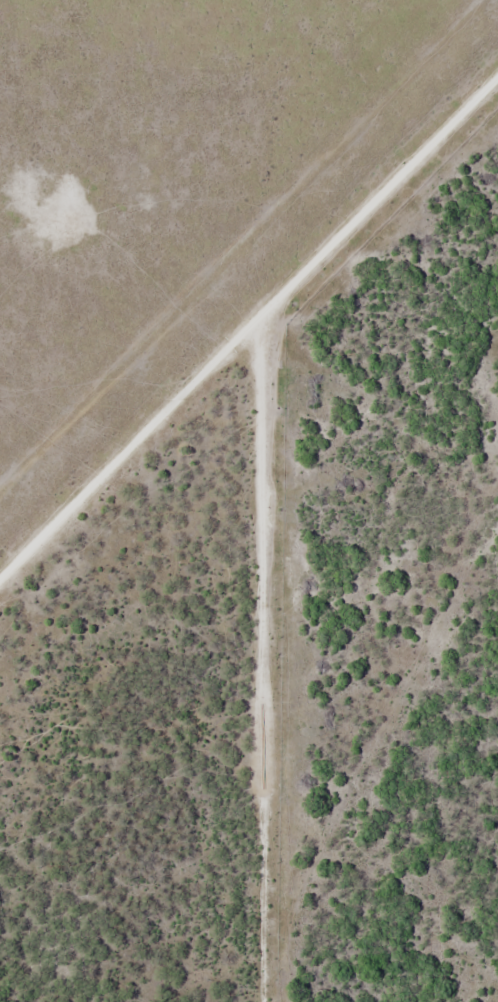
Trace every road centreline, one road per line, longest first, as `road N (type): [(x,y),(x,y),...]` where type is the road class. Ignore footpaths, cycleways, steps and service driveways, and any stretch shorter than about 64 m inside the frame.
road 1 (residential): [(264,1001),(259,305)]
road 2 (residential): [(259,305),(0,571)]
road 3 (residential): [(259,305),(497,81)]

